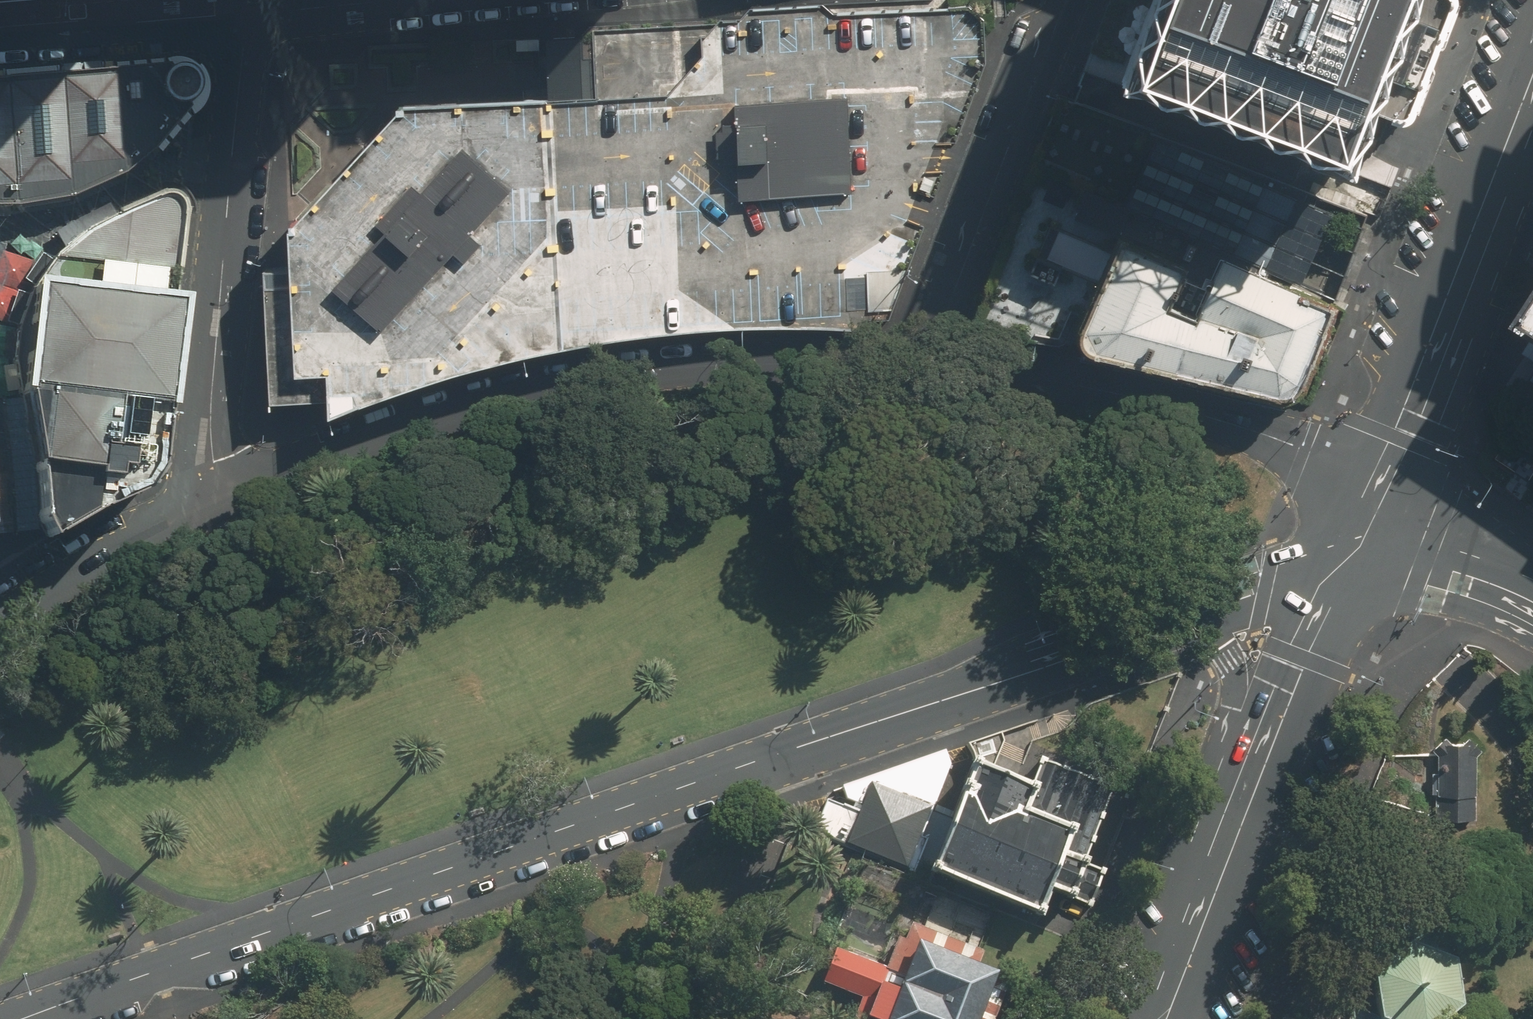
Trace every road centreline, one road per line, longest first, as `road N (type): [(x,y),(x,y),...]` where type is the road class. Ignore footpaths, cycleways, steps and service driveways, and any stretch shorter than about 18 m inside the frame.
road 1 (secondary): [(30,1018),(809,743)]
road 2 (unclassified): [(222,504),(443,424),(622,388),(811,370),(922,369)]
road 3 (tertiary): [(1532,74),(1358,543)]
road 4 (unclassified): [(922,369),(1069,385),(1289,442),(1332,482),(1358,543)]
road 5 (residential): [(245,17),(212,396),(222,504)]
road 6 (secondary): [(809,743),(1196,614)]
road 7 (residential): [(1066,0),(922,369)]
road 8 (residential): [(698,1018),(809,743)]
road 9 (unclassified): [(1358,543),(1251,797)]
road 10 (unclassified): [(0,618),(33,593),(222,504)]
road 11 (residential): [(245,17),(0,35)]
road 12 (unclassified): [(1251,797),(1167,1018)]
road 13 (secondary): [(1251,797),(1230,668),(1196,614)]
road 14 (secondary): [(1532,601),(1358,543)]
road 15 (secondary): [(1196,614),(1358,543)]
road 16 (residential): [(245,17),(400,0)]

